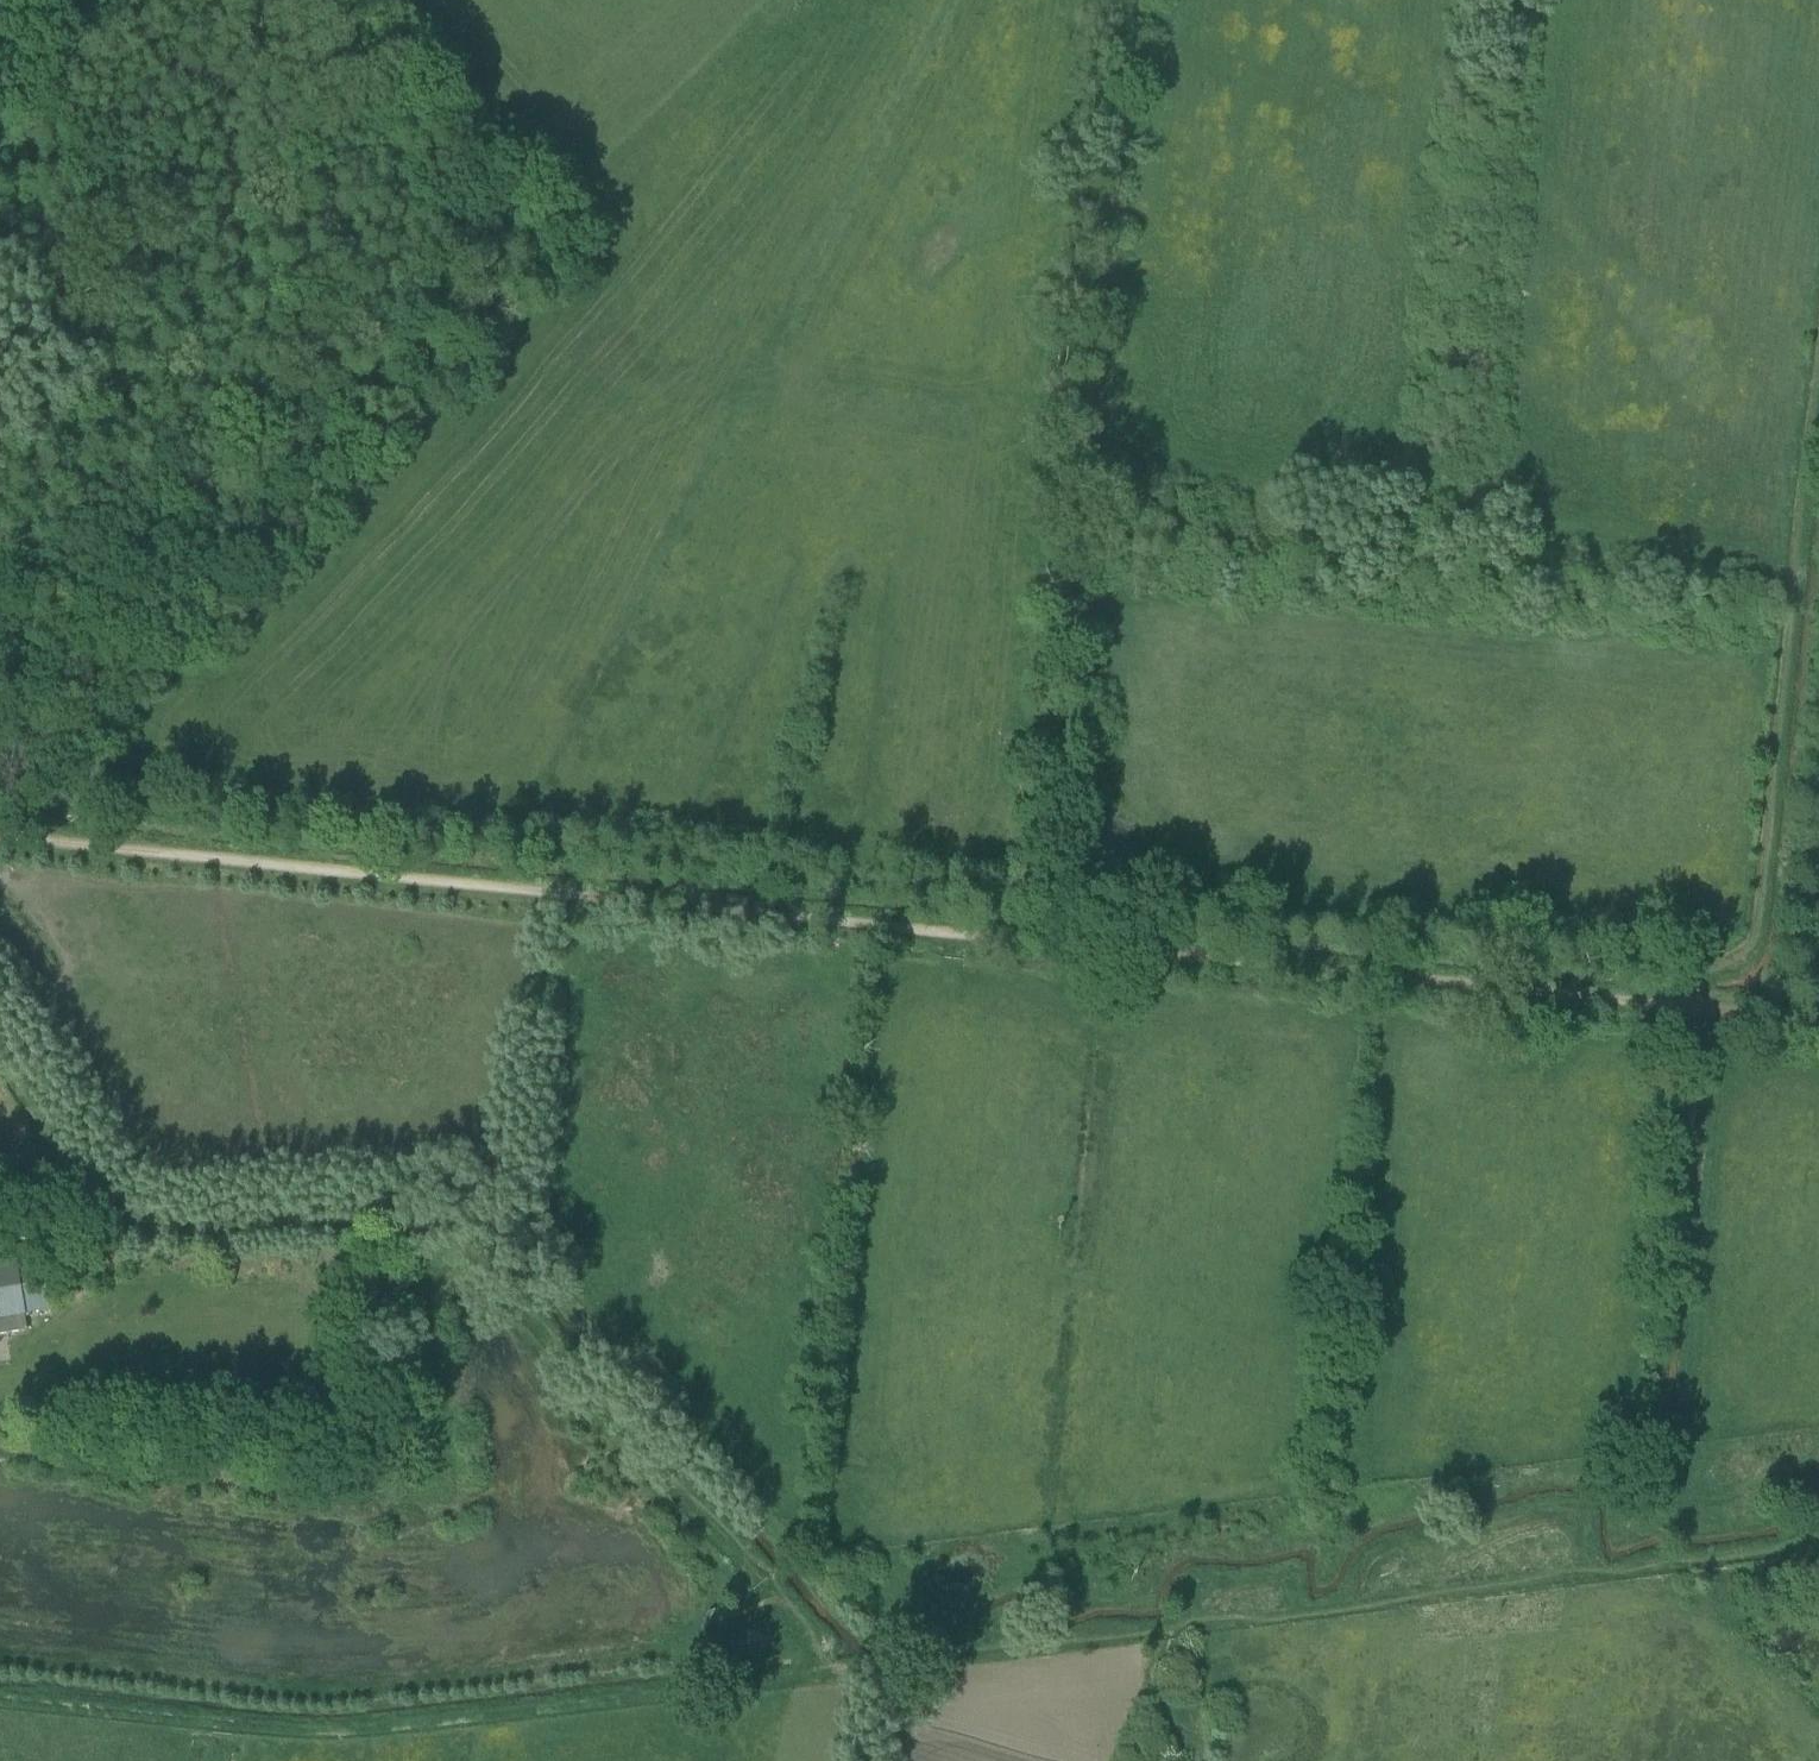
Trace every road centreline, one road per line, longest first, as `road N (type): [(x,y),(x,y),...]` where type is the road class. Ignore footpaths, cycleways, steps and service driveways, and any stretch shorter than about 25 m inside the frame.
road 1 (track): [(1698,1012),(0,837)]
road 2 (track): [(769,1581),(699,1513),(474,1247),(426,1223),(130,1231),(98,1214),(0,1061)]
road 3 (track): [(1818,1025),(1698,1012)]

